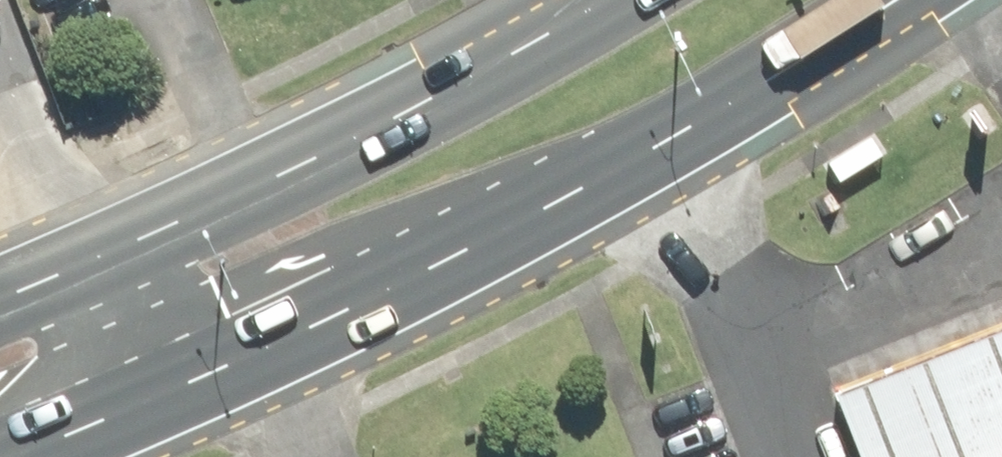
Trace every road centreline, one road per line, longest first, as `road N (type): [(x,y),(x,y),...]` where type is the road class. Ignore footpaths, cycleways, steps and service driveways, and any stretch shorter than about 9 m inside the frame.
road 1 (primary): [(926,0),(656,167),(284,371),(63,456)]
road 2 (primary): [(0,297),(240,197),(624,0)]

